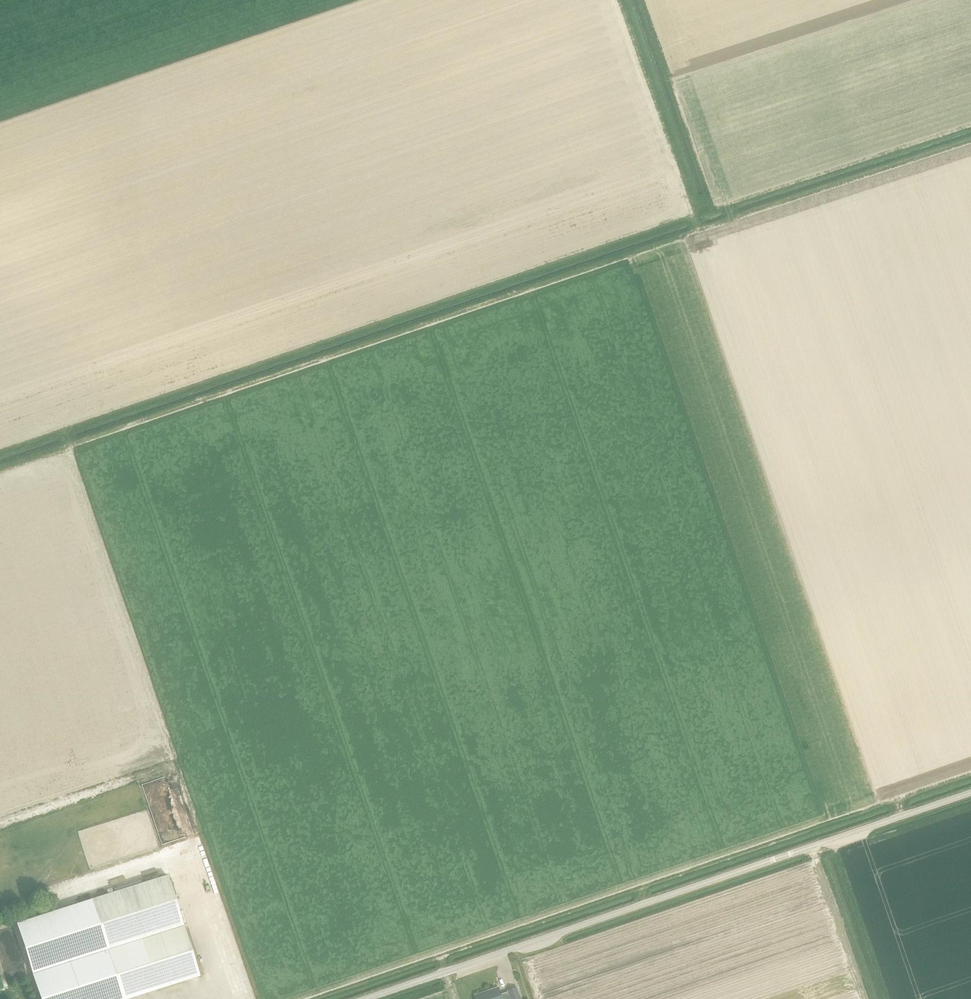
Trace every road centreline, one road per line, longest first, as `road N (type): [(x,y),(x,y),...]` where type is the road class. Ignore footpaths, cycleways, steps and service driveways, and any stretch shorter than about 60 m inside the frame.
road 1 (unclassified): [(368,998),(970,793)]

